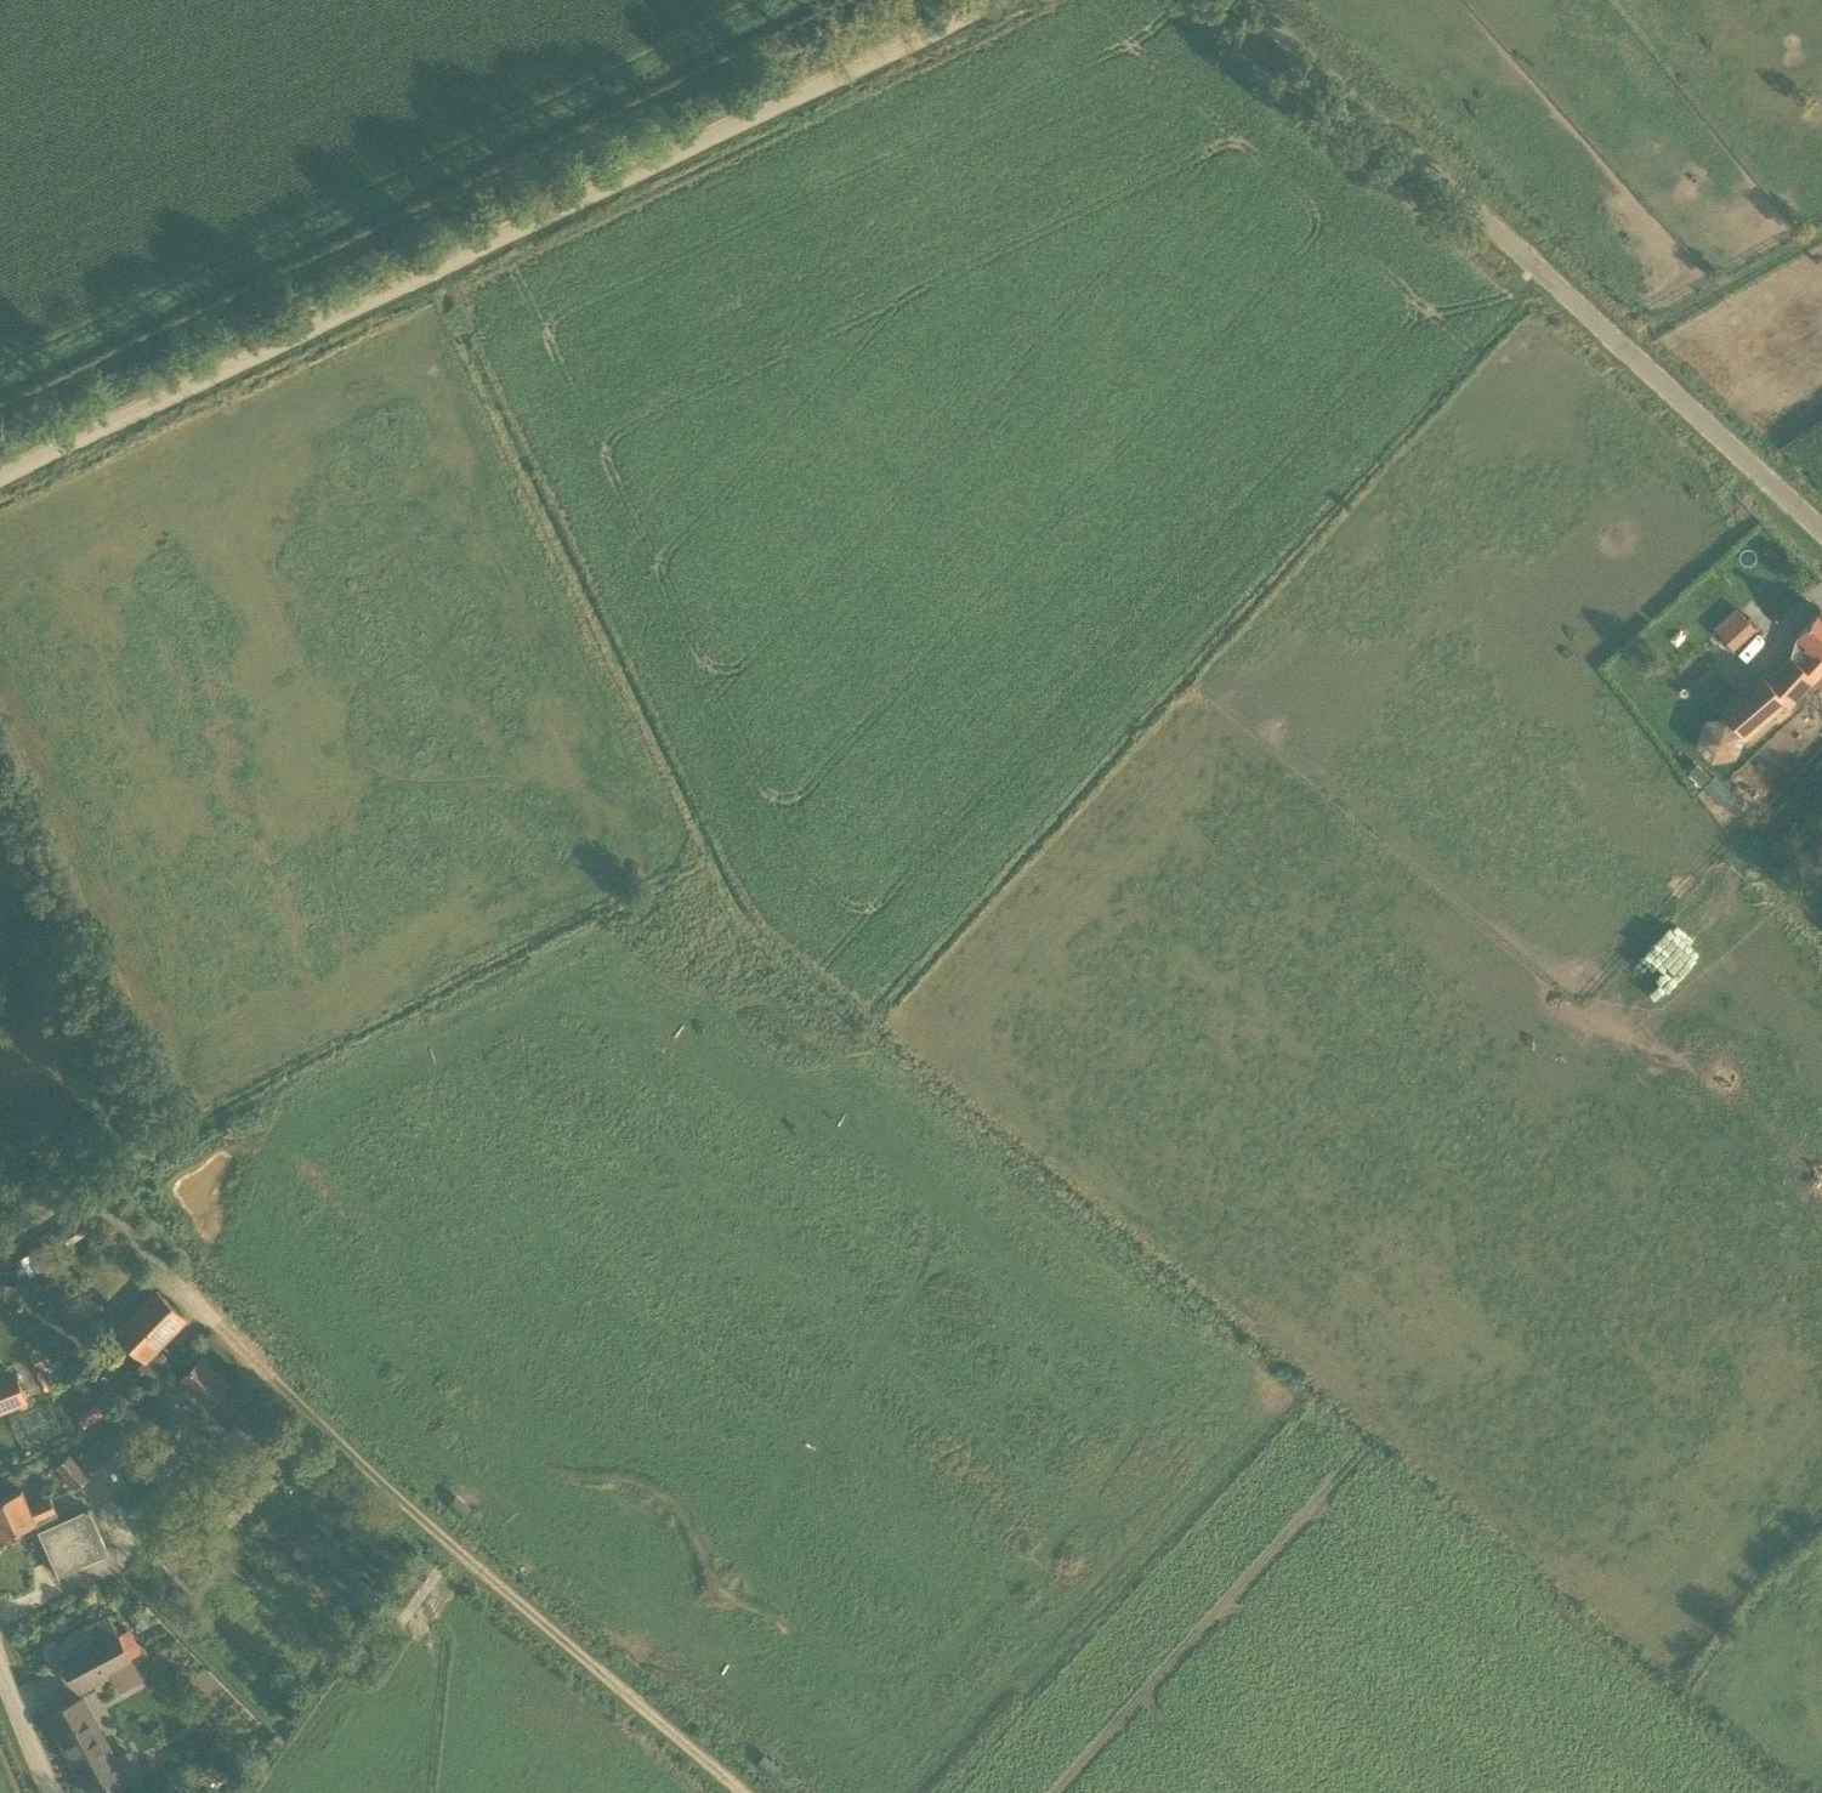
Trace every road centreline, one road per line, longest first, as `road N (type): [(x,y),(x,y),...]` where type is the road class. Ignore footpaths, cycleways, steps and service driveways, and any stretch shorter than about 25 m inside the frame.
road 1 (unclassified): [(0,483),(1010,0)]
road 2 (unclassified): [(1821,539),(1239,0)]
road 3 (track): [(751,1792),(395,1500),(227,1329)]
road 4 (unclassified): [(0,1264),(107,1210),(227,1329)]
road 5 (unclassified): [(53,1792),(0,1667)]

